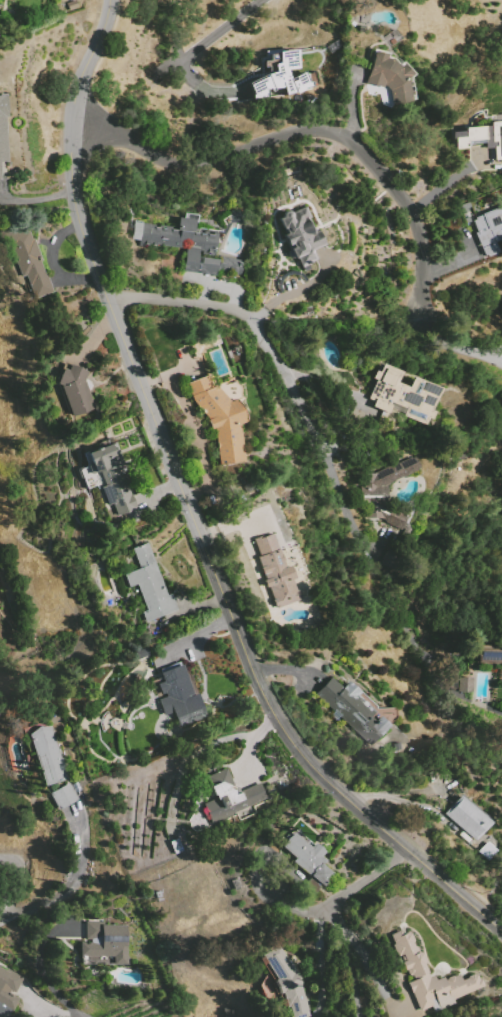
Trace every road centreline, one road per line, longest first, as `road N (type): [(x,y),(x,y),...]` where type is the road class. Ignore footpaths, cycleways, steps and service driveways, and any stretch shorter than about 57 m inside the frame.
road 1 (residential): [(501,920),(306,755),(261,682),(87,251),(74,197),(73,99),(111,0)]
road 2 (residential): [(420,315),(422,250),(412,213),(396,182),(355,142),(308,132),(199,165),(110,134),(71,131)]
road 3 (residential): [(321,443),(247,316),(106,298)]
road 4 (residential): [(0,920),(75,883),(80,809)]
road 5 (residential): [(370,554),(321,443)]

